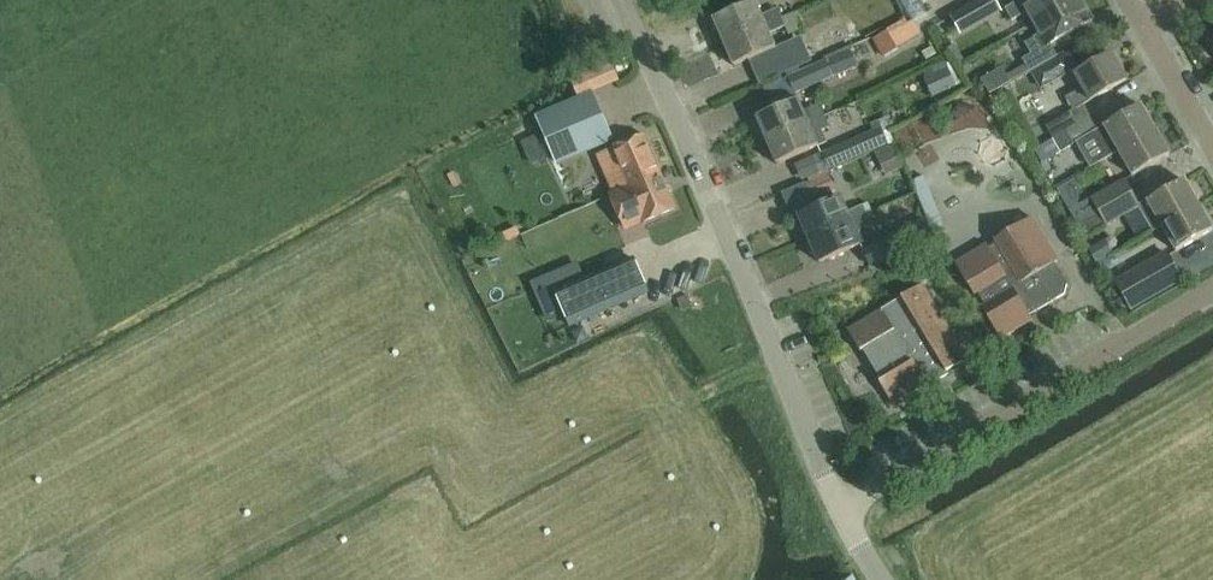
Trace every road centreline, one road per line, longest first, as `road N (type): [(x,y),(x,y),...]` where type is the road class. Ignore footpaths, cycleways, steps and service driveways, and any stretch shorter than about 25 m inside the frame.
road 1 (residential): [(842,507),(620,0)]
road 2 (residential): [(842,507),(1212,291)]
road 3 (residential): [(1212,157),(1144,33)]

